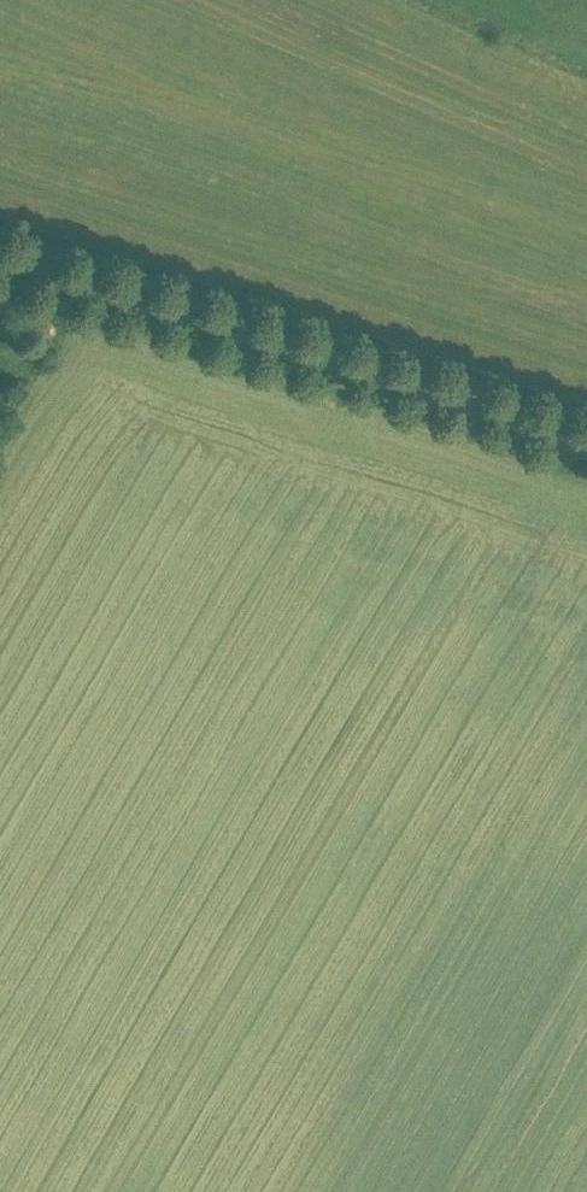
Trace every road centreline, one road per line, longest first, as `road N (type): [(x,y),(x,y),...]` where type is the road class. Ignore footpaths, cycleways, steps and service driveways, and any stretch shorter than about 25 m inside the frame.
road 1 (tertiary): [(586,449),(0,261)]

